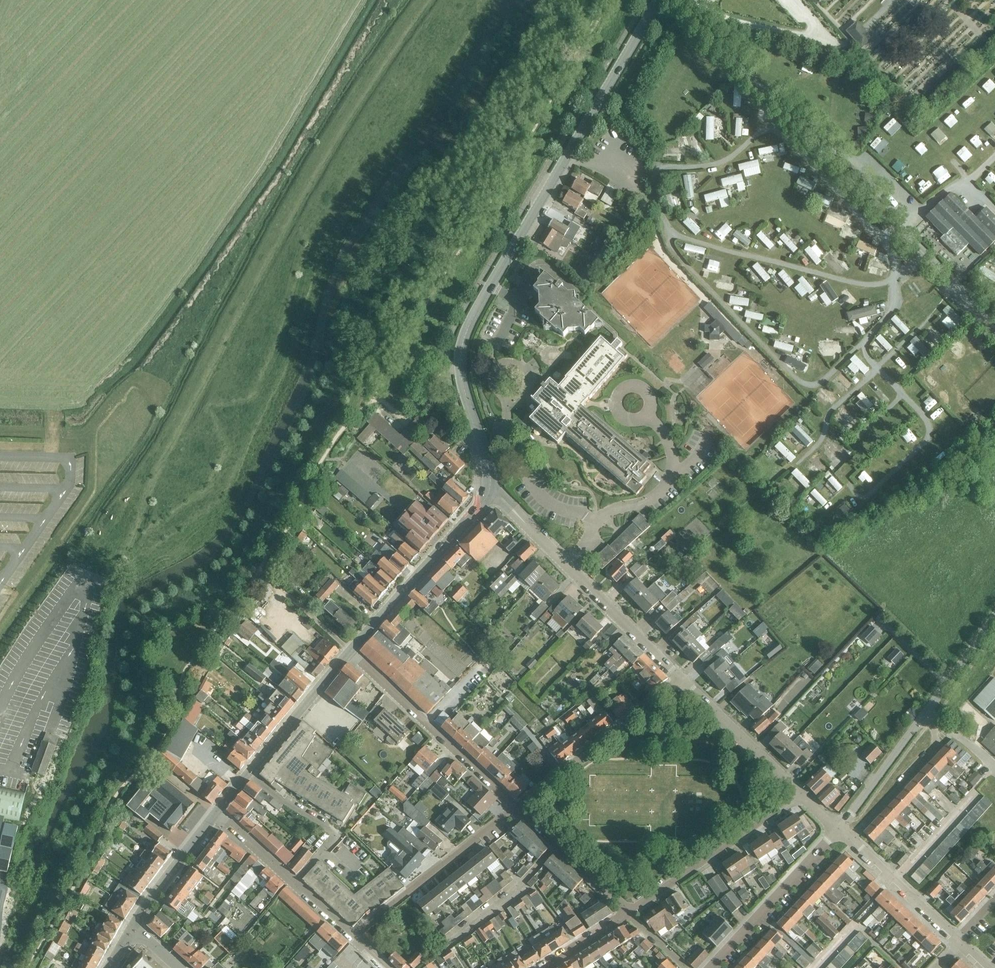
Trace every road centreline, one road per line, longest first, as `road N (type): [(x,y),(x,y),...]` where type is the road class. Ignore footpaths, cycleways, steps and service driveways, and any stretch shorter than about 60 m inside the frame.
road 1 (secondary): [(490,487),(459,349),(657,0)]
road 2 (residential): [(680,678),(490,487)]
road 3 (residential): [(515,807),(350,651)]
road 4 (secondary): [(350,651),(490,487)]
road 5 (residential): [(680,678),(515,807)]
road 6 (residential): [(627,912),(800,794)]
road 7 (residential): [(352,935),(515,807)]
road 8 (residential): [(710,967),(838,829)]
road 9 (residential): [(294,884),(338,837),(249,773)]
road 10 (residential): [(800,794),(680,678)]
road 11 (secondary): [(249,773),(350,651)]
road 12 (residential): [(627,912),(515,807)]
road 13 (residential): [(849,841),(933,750),(936,726)]
road 14 (residential): [(959,940),(849,841)]
road 15 (residential): [(838,829),(926,712)]
road 16 (secondary): [(132,931),(215,814)]

